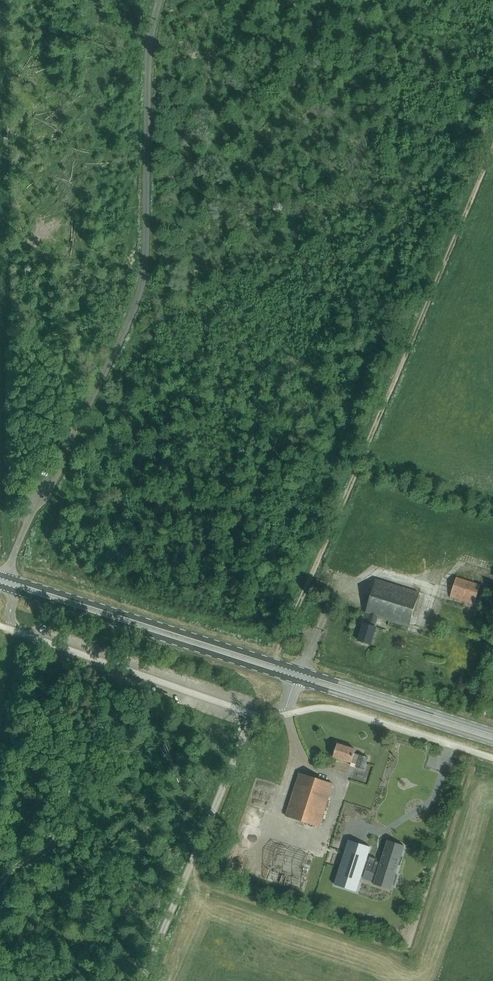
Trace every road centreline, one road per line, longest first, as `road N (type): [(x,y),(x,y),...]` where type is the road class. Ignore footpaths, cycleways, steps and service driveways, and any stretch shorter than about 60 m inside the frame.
road 1 (unclassified): [(6,576),(141,278),(147,52),(158,0)]
road 2 (track): [(274,662),(492,155)]
road 3 (track): [(15,550),(3,487),(3,0)]
road 4 (secondary): [(2,587),(492,743)]
road 5 (secondary): [(492,731),(6,576)]
road 6 (unclassified): [(11,630),(252,714),(287,714)]
road 7 (track): [(246,731),(184,881)]

